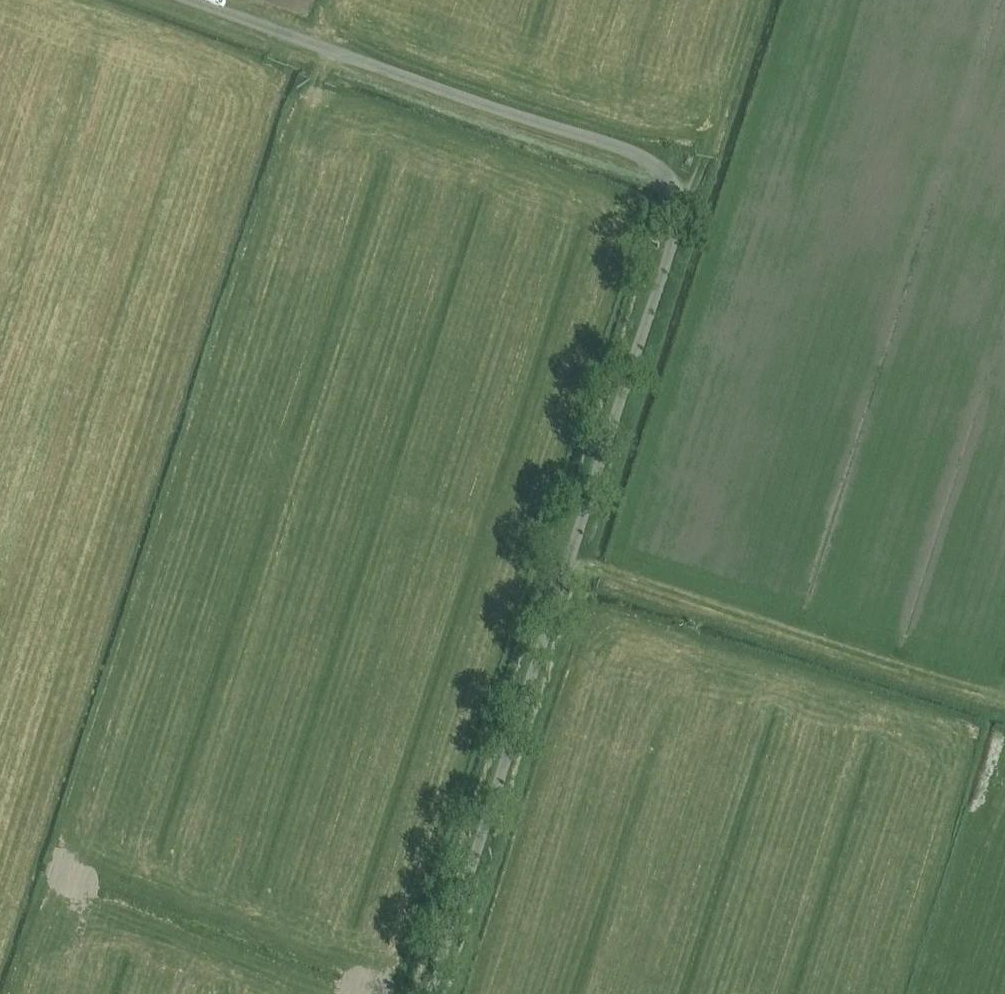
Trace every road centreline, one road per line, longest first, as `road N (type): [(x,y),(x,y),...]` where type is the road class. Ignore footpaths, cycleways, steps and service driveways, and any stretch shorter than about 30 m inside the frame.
road 1 (unclassified): [(439,993),(677,240),(673,189),(637,155),(202,0)]

